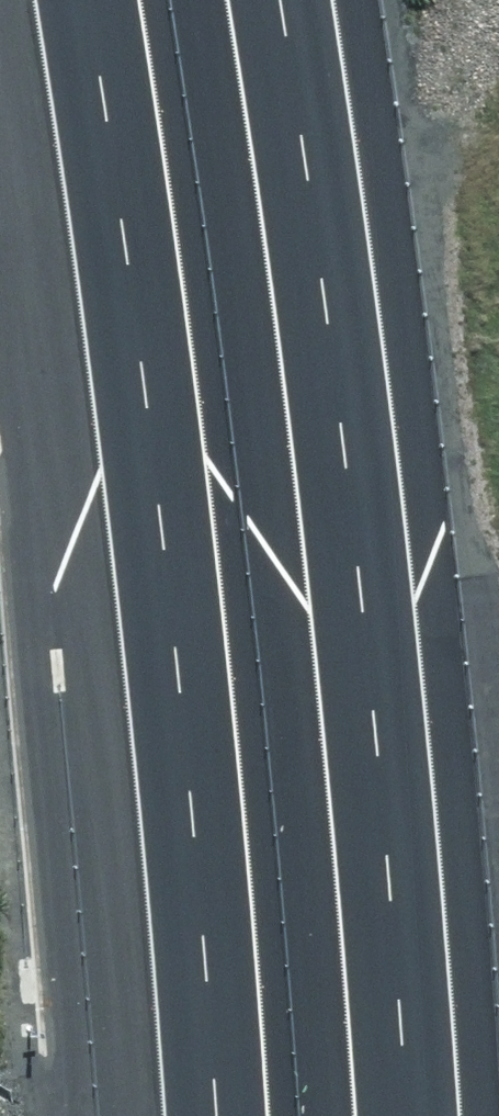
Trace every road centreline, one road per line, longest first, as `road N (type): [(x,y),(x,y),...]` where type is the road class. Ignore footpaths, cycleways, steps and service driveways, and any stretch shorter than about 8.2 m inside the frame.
road 1 (motorway): [(216,1115),(139,328),(79,0)]
road 2 (motorway): [(276,0),(376,818),(390,1115)]

